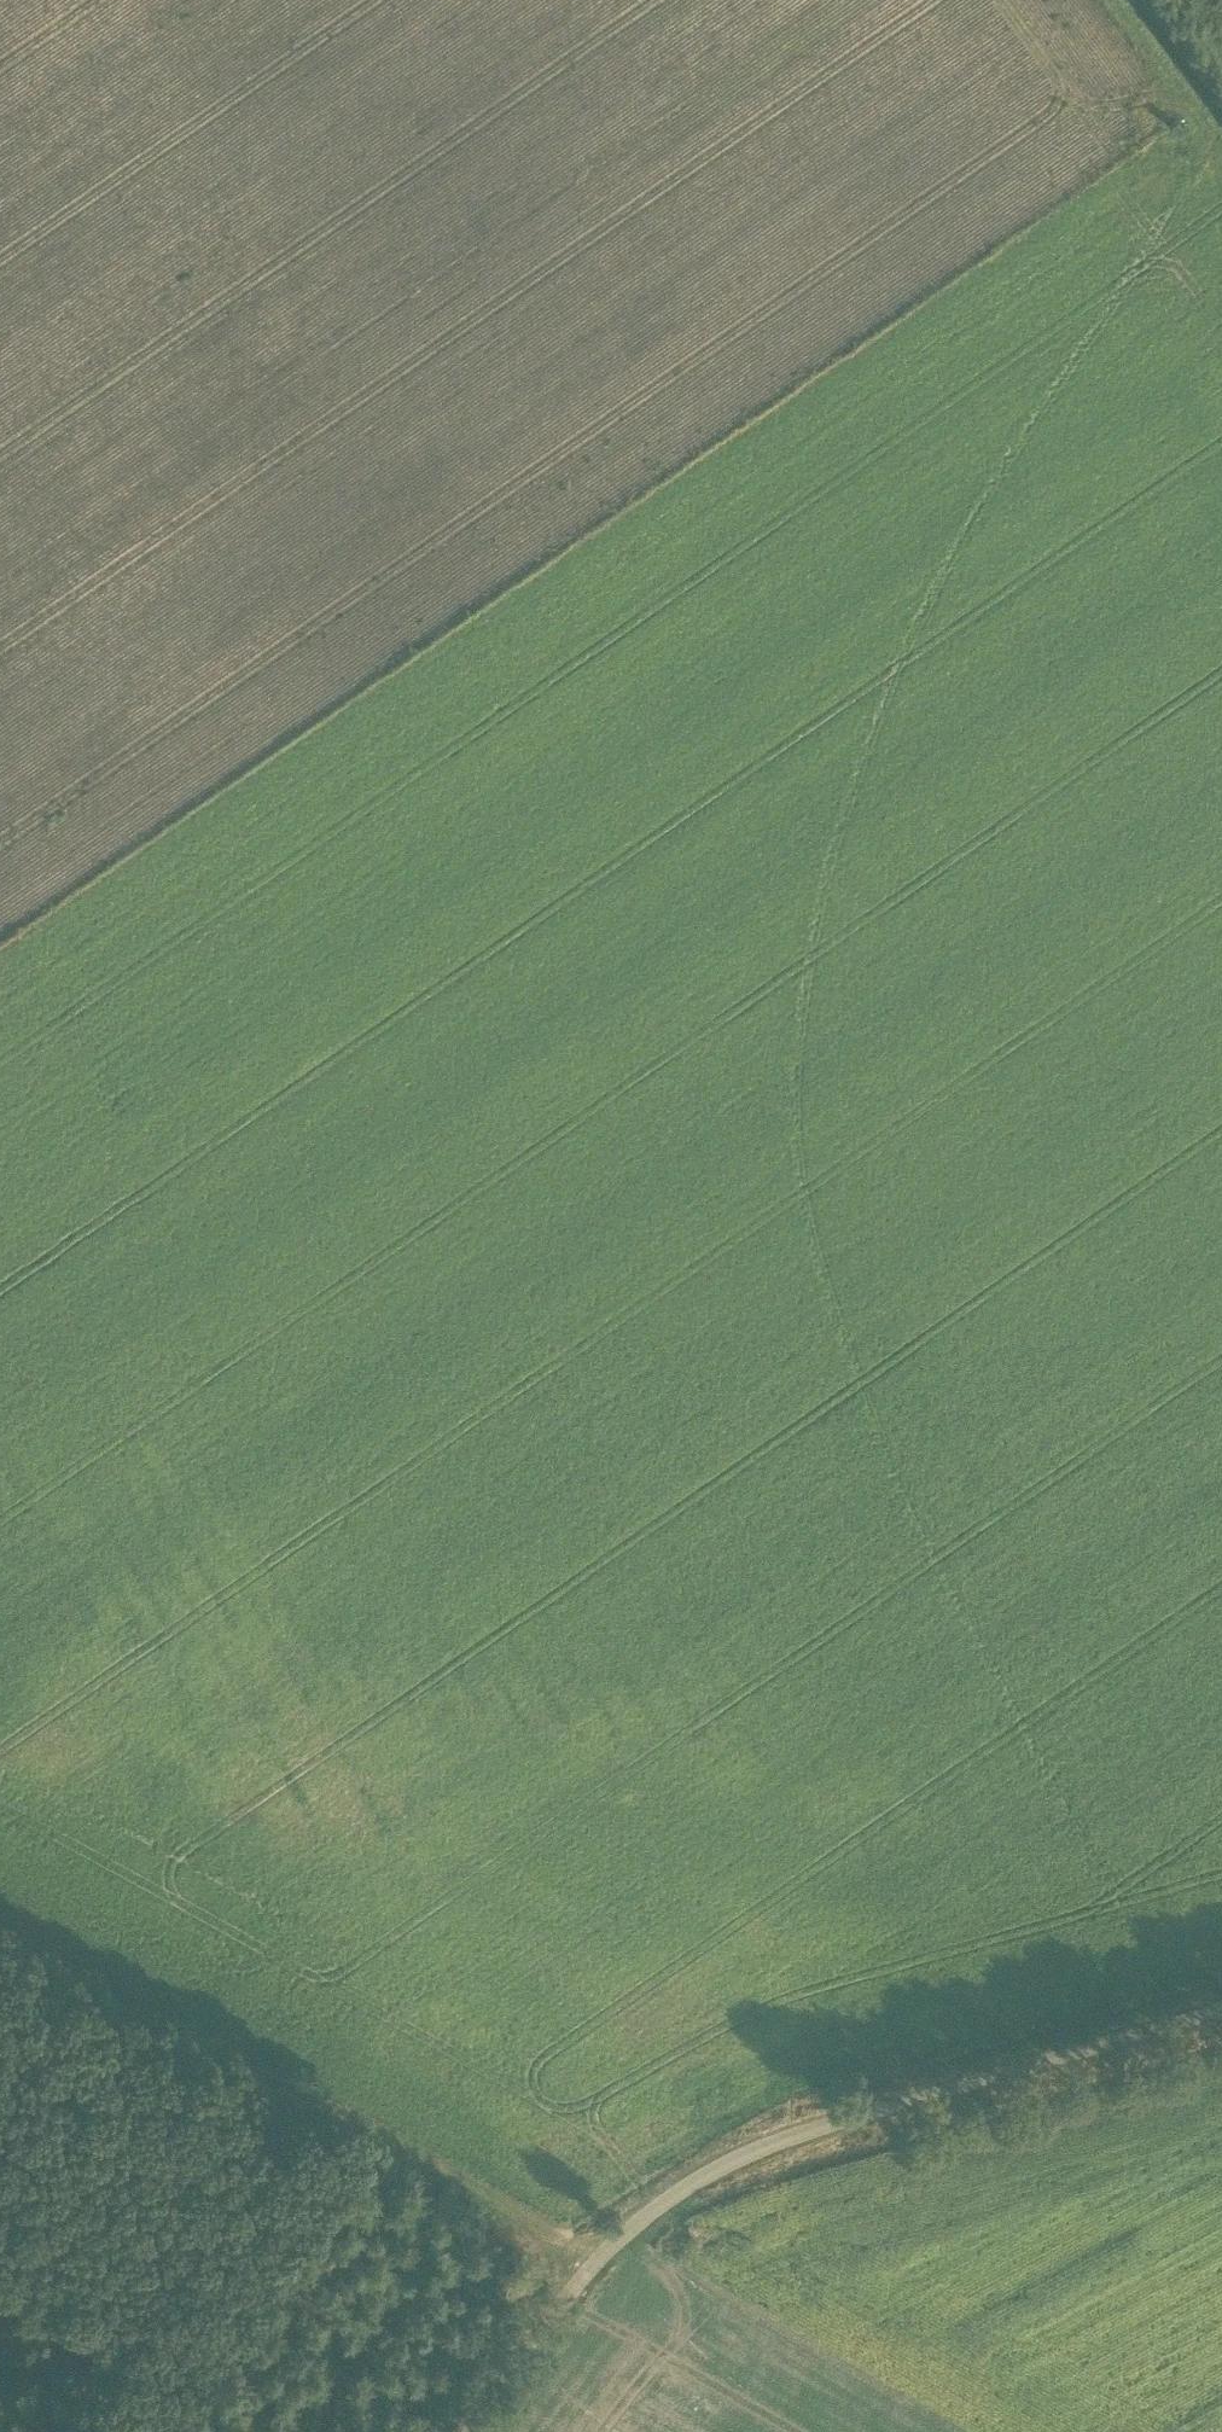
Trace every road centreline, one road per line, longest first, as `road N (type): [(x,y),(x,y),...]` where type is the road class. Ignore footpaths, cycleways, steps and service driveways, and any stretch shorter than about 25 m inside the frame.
road 1 (unclassified): [(478,2431),(590,2270),(641,2222),(743,2154),(1221,2011)]
road 2 (track): [(0,1919),(590,2270)]

